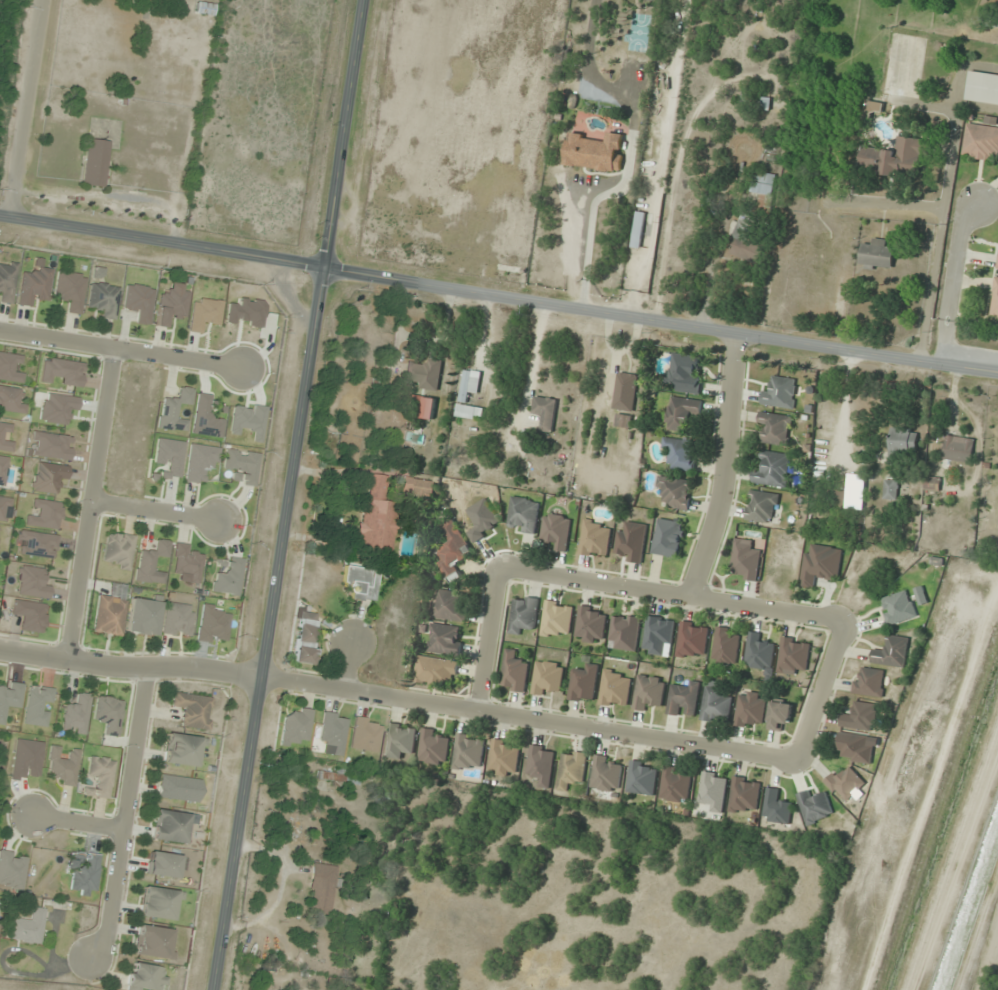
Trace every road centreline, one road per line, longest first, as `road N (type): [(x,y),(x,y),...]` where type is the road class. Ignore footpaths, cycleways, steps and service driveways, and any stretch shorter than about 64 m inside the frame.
road 1 (tertiary): [(214,989),(363,0)]
road 2 (residential): [(0,652),(125,671),(198,669),(800,759)]
road 3 (tertiary): [(997,375),(324,267)]
road 4 (residential): [(842,625),(501,569)]
road 5 (tertiary): [(324,267),(0,215)]
road 6 (residential): [(114,348),(67,662)]
road 7 (residential): [(92,960),(110,933),(146,669)]
road 8 (residential): [(690,600),(721,512),(739,333)]
road 9 (residential): [(243,369),(0,332)]
road 10 (residential): [(8,216),(40,0)]
road 11 (residential): [(943,366),(962,226),(980,207)]
road 12 (residential): [(501,569),(479,712)]
road 13 (residential): [(800,759),(842,625)]
road 14 (residential): [(219,522),(91,501)]

